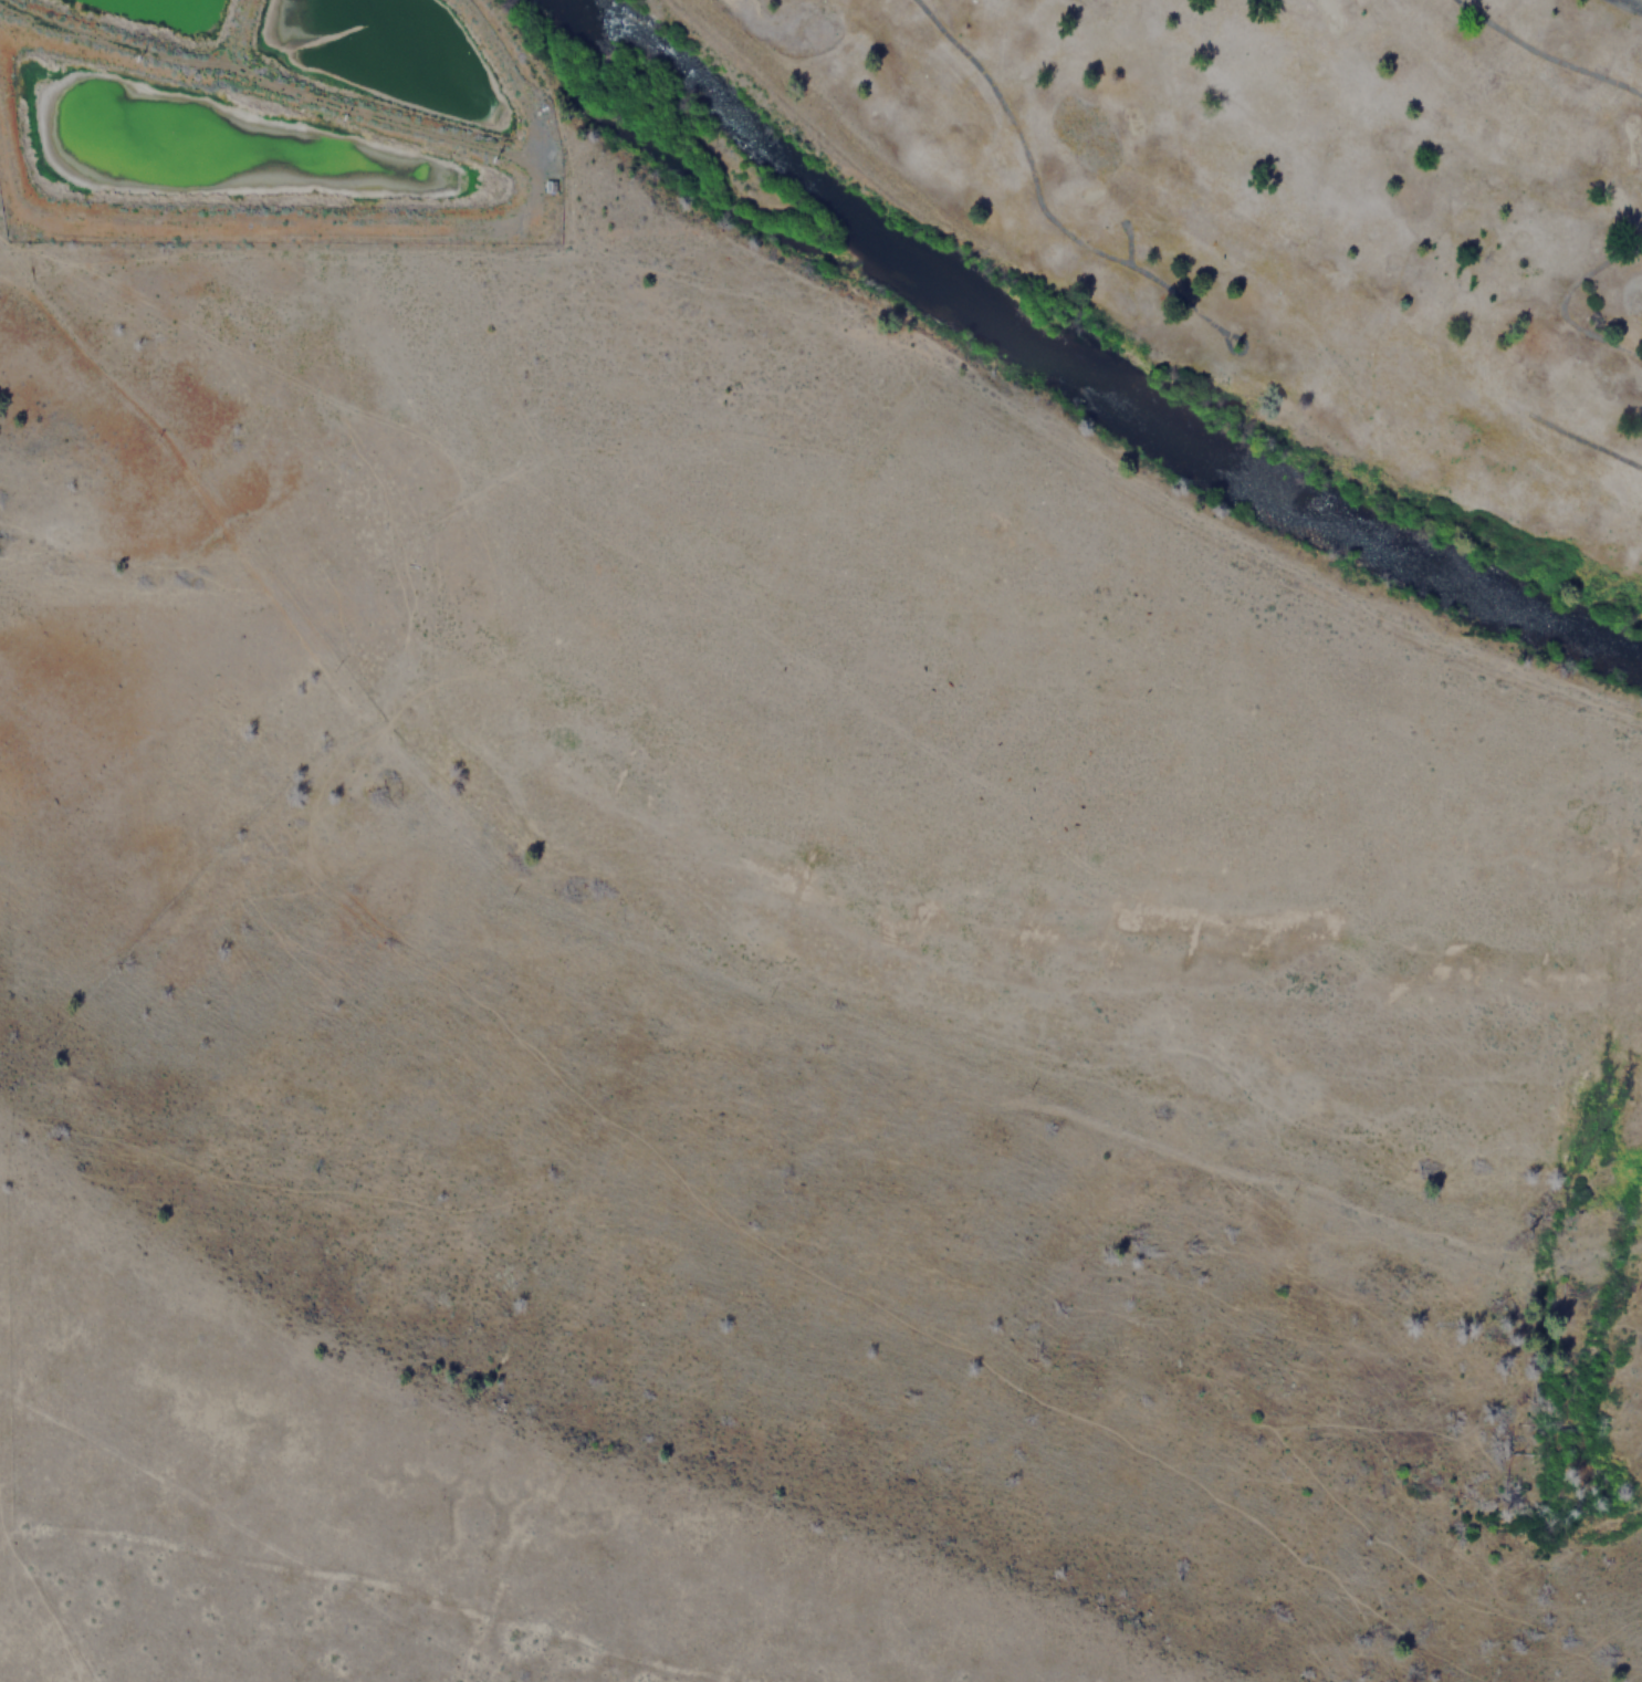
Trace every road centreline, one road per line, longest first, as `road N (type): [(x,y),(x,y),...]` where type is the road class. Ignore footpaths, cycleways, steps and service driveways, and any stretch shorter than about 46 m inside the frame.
road 1 (track): [(1641,711),(1464,657),(1074,464),(742,264)]

